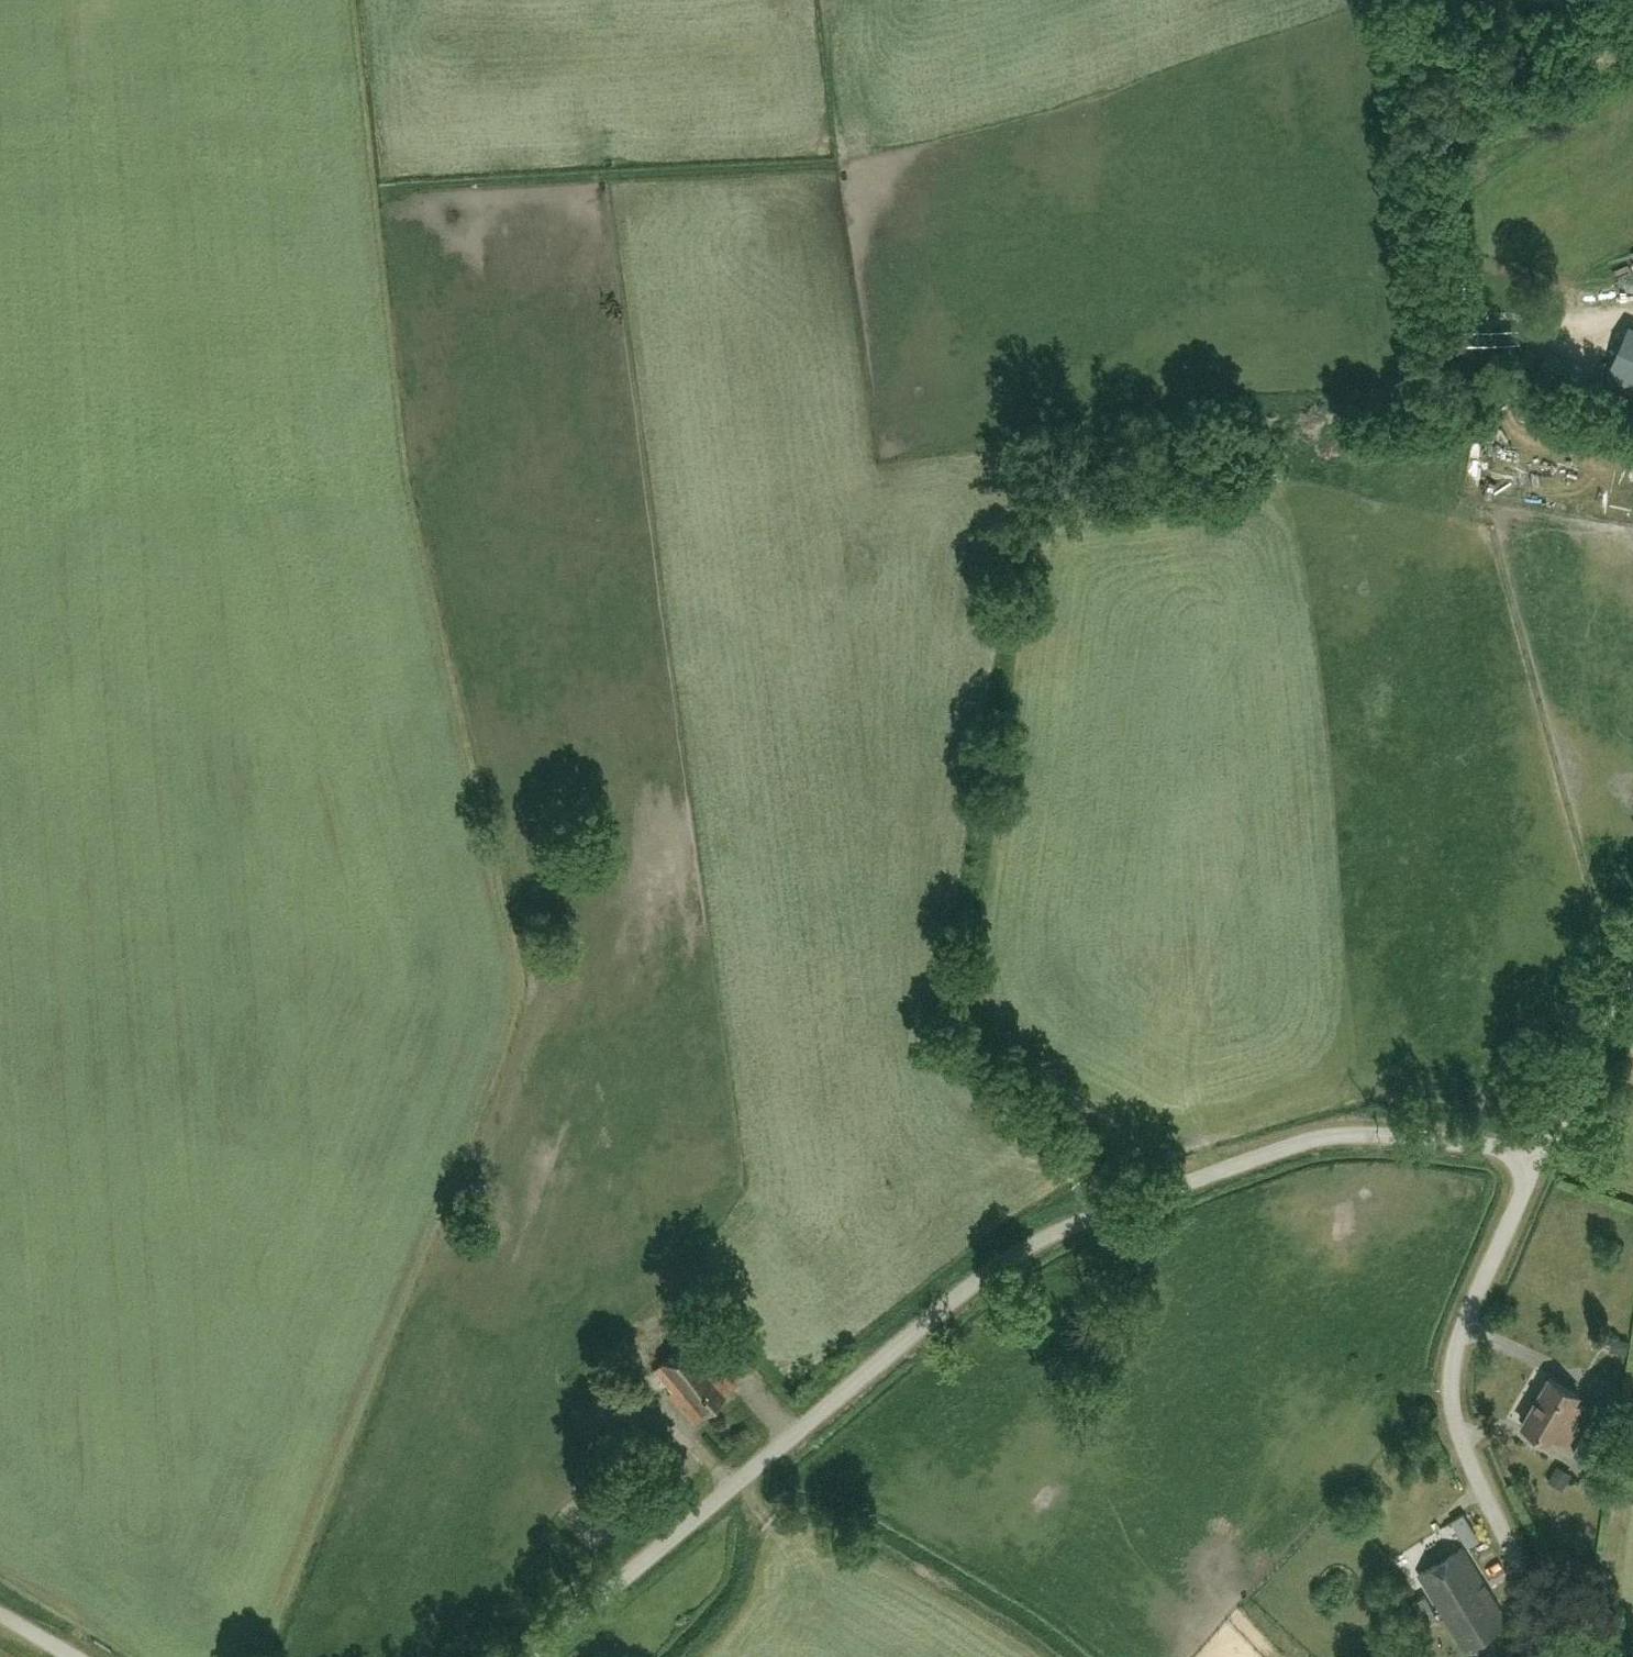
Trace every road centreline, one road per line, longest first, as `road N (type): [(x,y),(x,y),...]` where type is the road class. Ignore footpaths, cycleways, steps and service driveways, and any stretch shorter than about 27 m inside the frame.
road 1 (unclassified): [(520,1656),(934,1320),(1043,1250),(1316,1148),(1543,1158)]
road 2 (unclassified): [(1583,1656),(1480,1512),(1455,1400),(1460,1341),(1477,1292),(1543,1158)]
road 3 (unclassified): [(1543,1158),(1632,982)]

